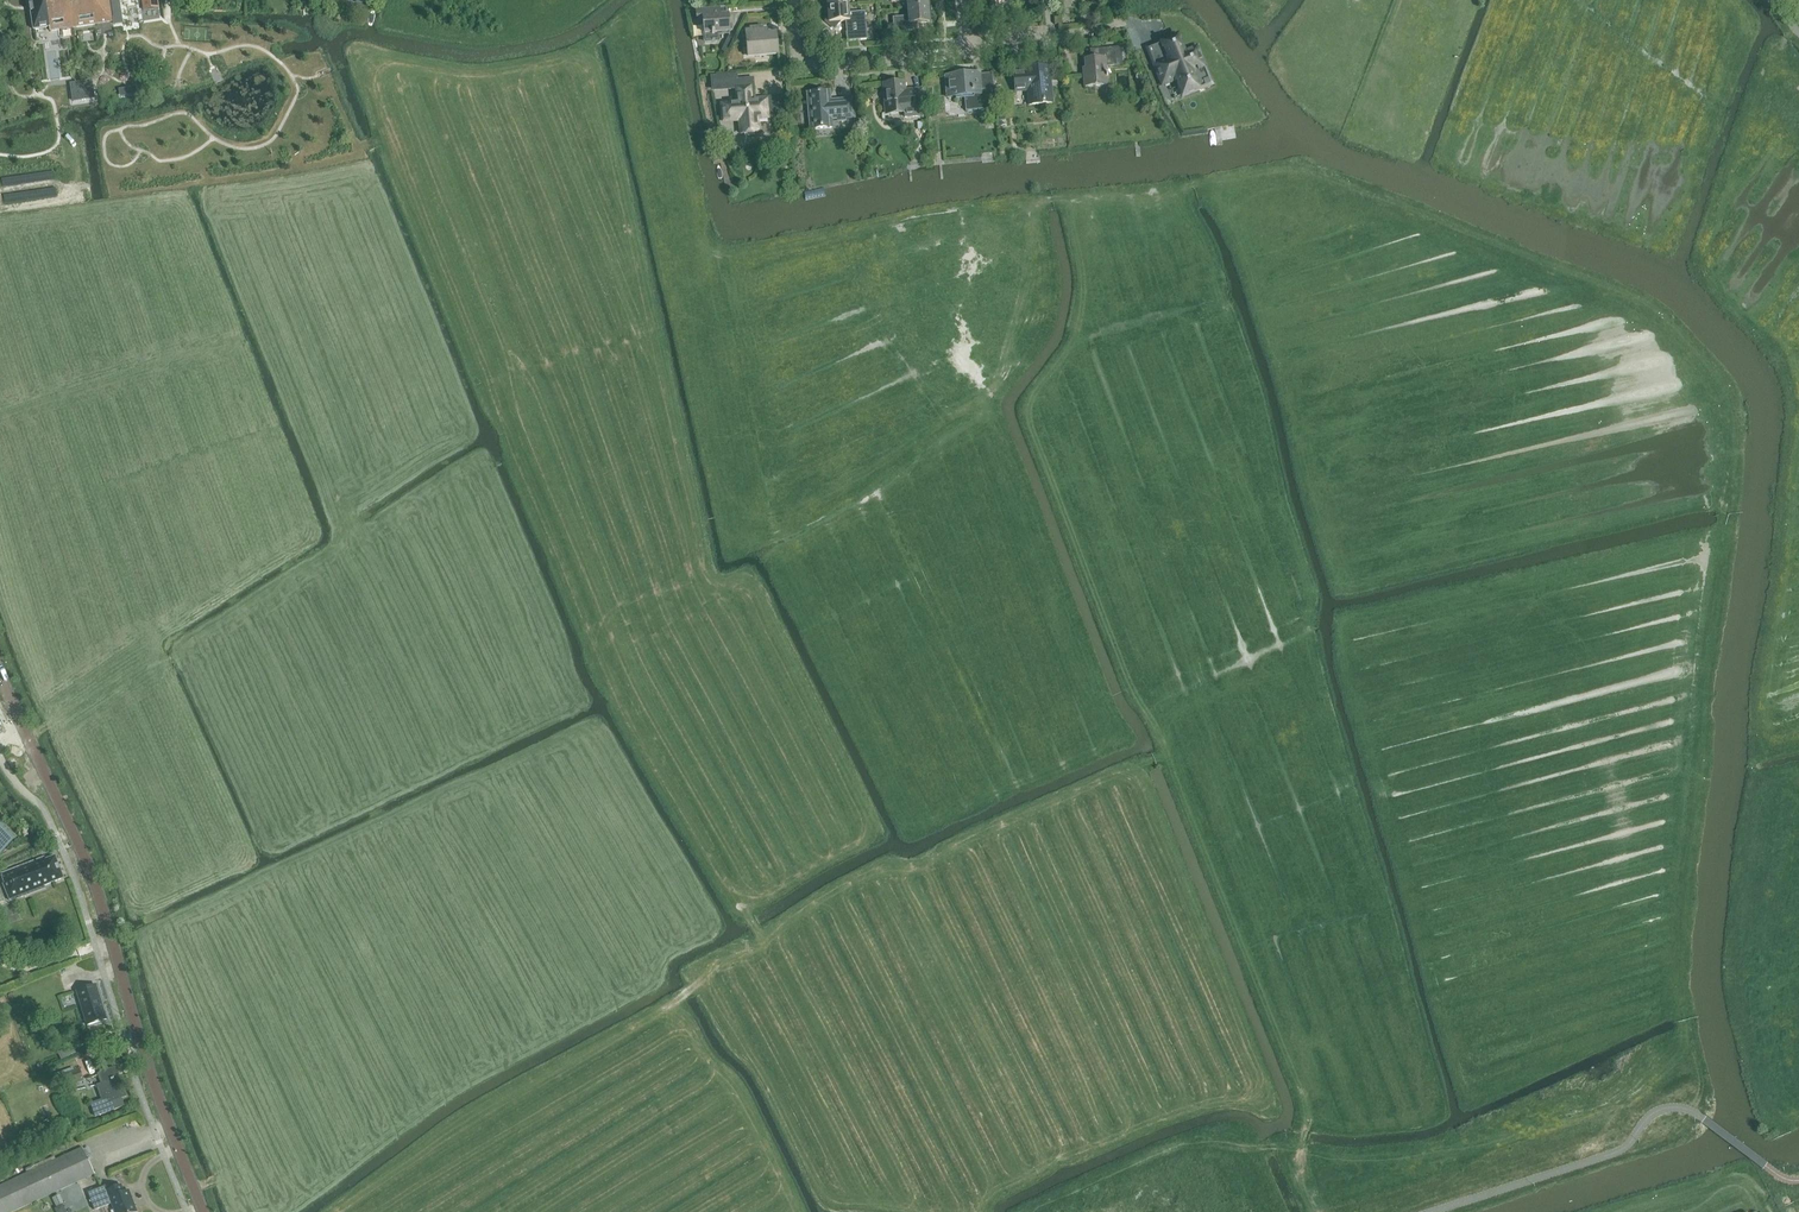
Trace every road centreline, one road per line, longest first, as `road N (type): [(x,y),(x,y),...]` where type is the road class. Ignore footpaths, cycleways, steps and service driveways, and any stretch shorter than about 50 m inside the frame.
road 1 (unclassified): [(202,1211),(87,871),(23,729)]
road 2 (residential): [(966,42),(967,53),(799,68),(793,0)]
road 3 (residential): [(966,42),(1085,35),(1122,23)]

